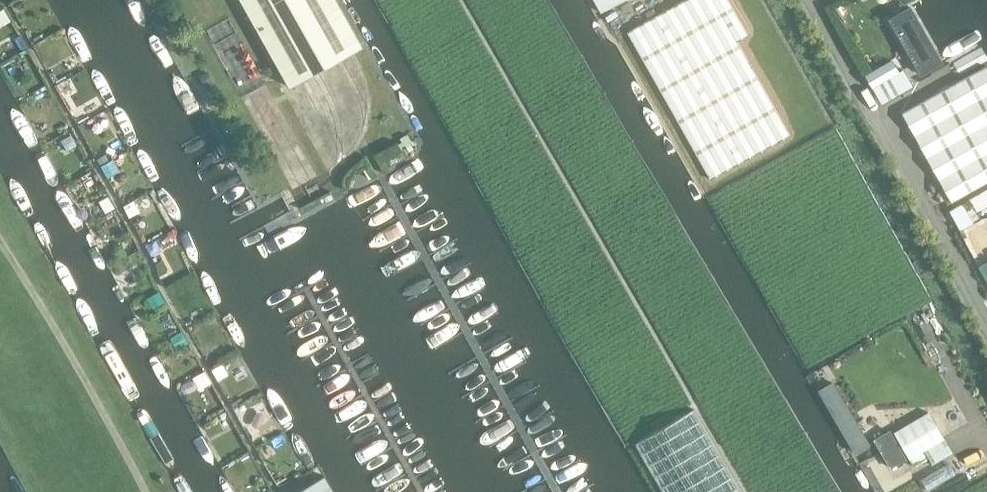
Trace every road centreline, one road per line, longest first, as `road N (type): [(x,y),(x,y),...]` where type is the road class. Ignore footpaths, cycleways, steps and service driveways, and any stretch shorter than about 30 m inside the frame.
road 1 (track): [(0,238),(144,491)]

